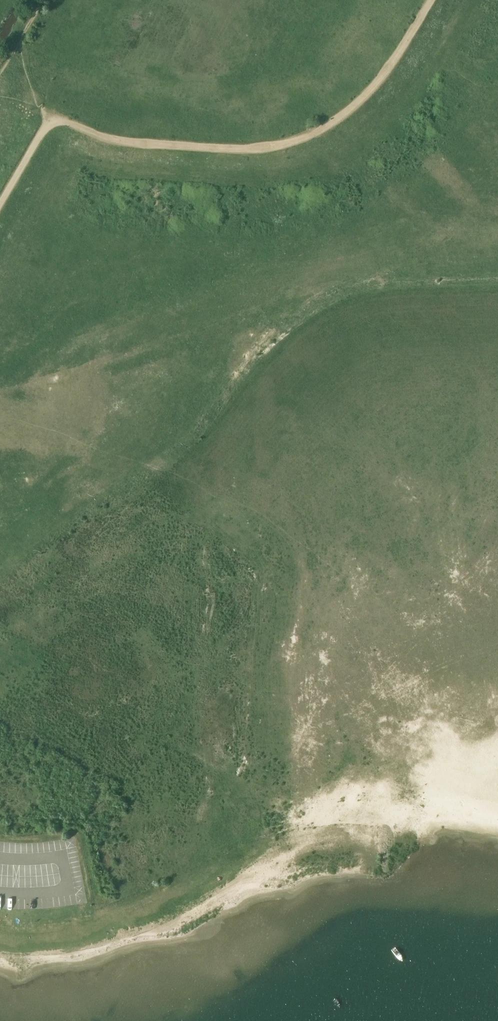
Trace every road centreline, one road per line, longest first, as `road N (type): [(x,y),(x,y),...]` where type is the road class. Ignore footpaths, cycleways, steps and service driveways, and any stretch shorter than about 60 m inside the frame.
road 1 (track): [(431,0),(367,95),(323,131),(287,147),(244,153),(140,145),(51,121)]

